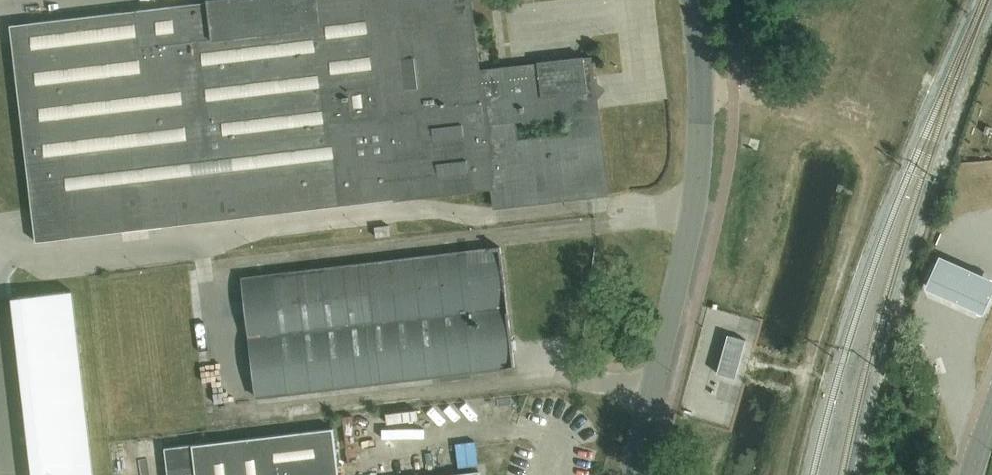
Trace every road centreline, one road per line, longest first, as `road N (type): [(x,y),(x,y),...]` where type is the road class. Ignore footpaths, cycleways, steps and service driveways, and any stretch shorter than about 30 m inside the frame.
road 1 (unclassified): [(637,474),(701,194),(698,0)]

